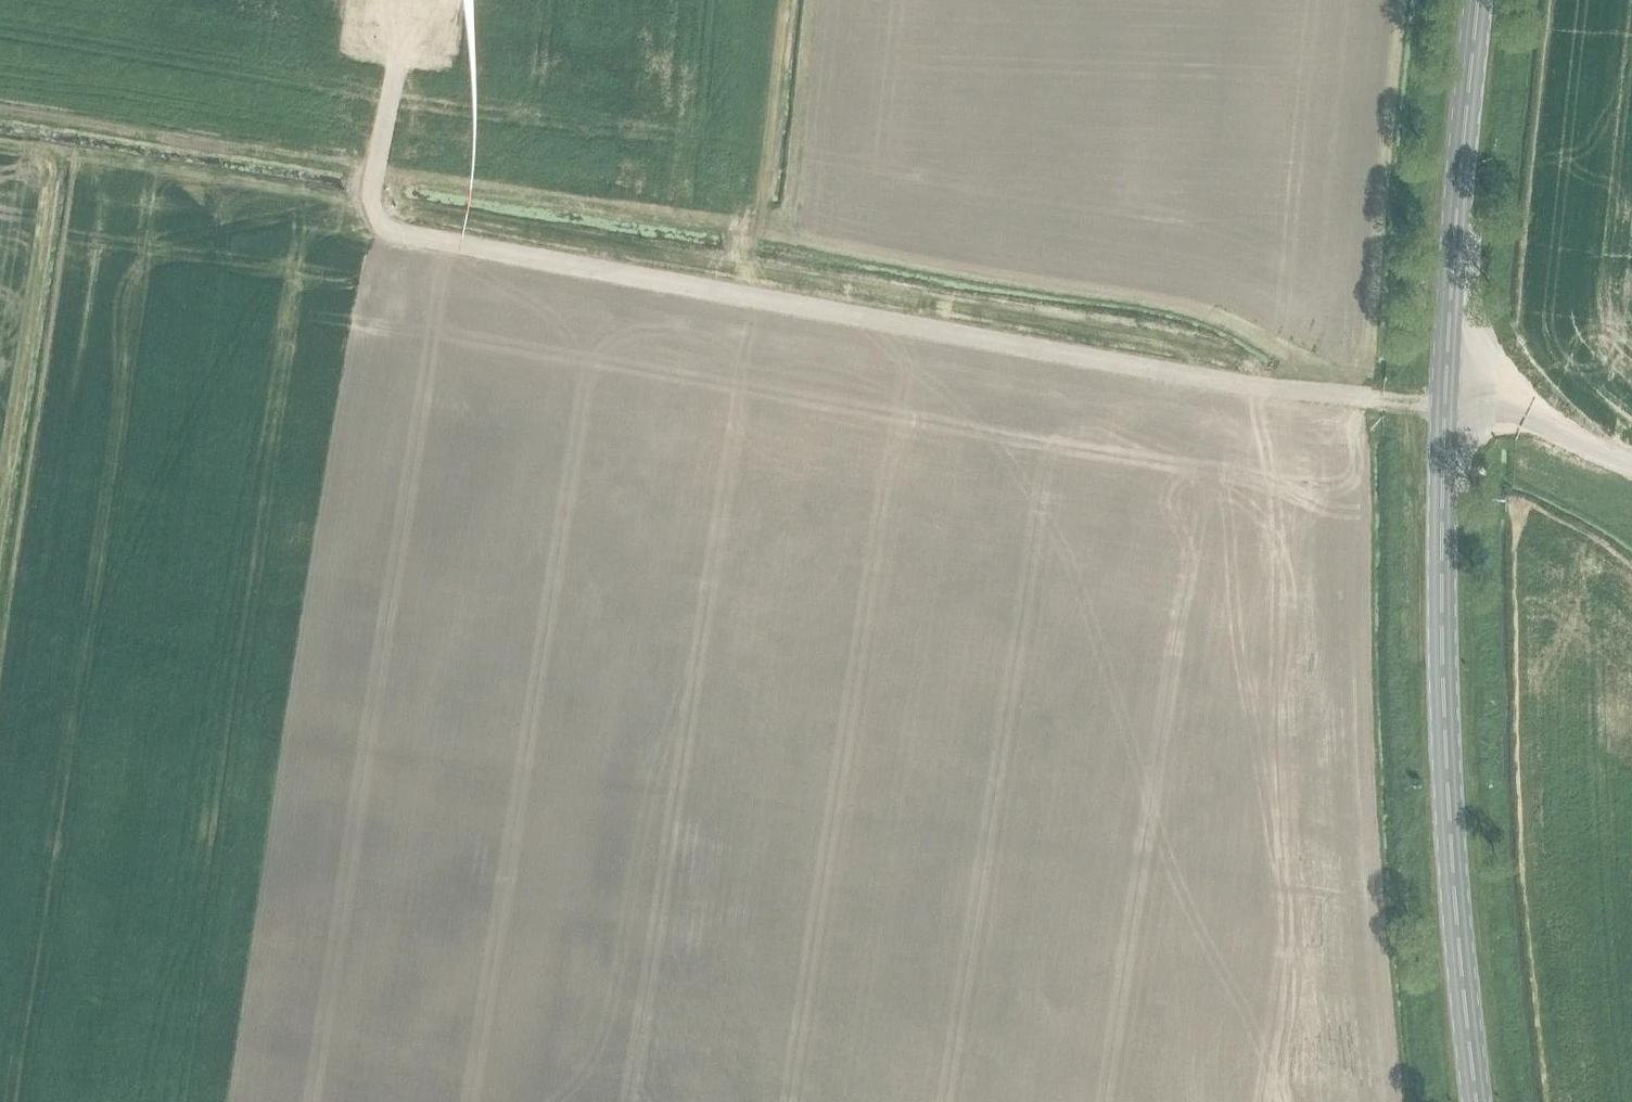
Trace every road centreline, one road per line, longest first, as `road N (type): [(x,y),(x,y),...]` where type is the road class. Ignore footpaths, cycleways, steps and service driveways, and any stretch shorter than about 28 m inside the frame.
road 1 (primary): [(1477,1101),(1451,837),(1441,614),(1450,288),(1478,0)]

